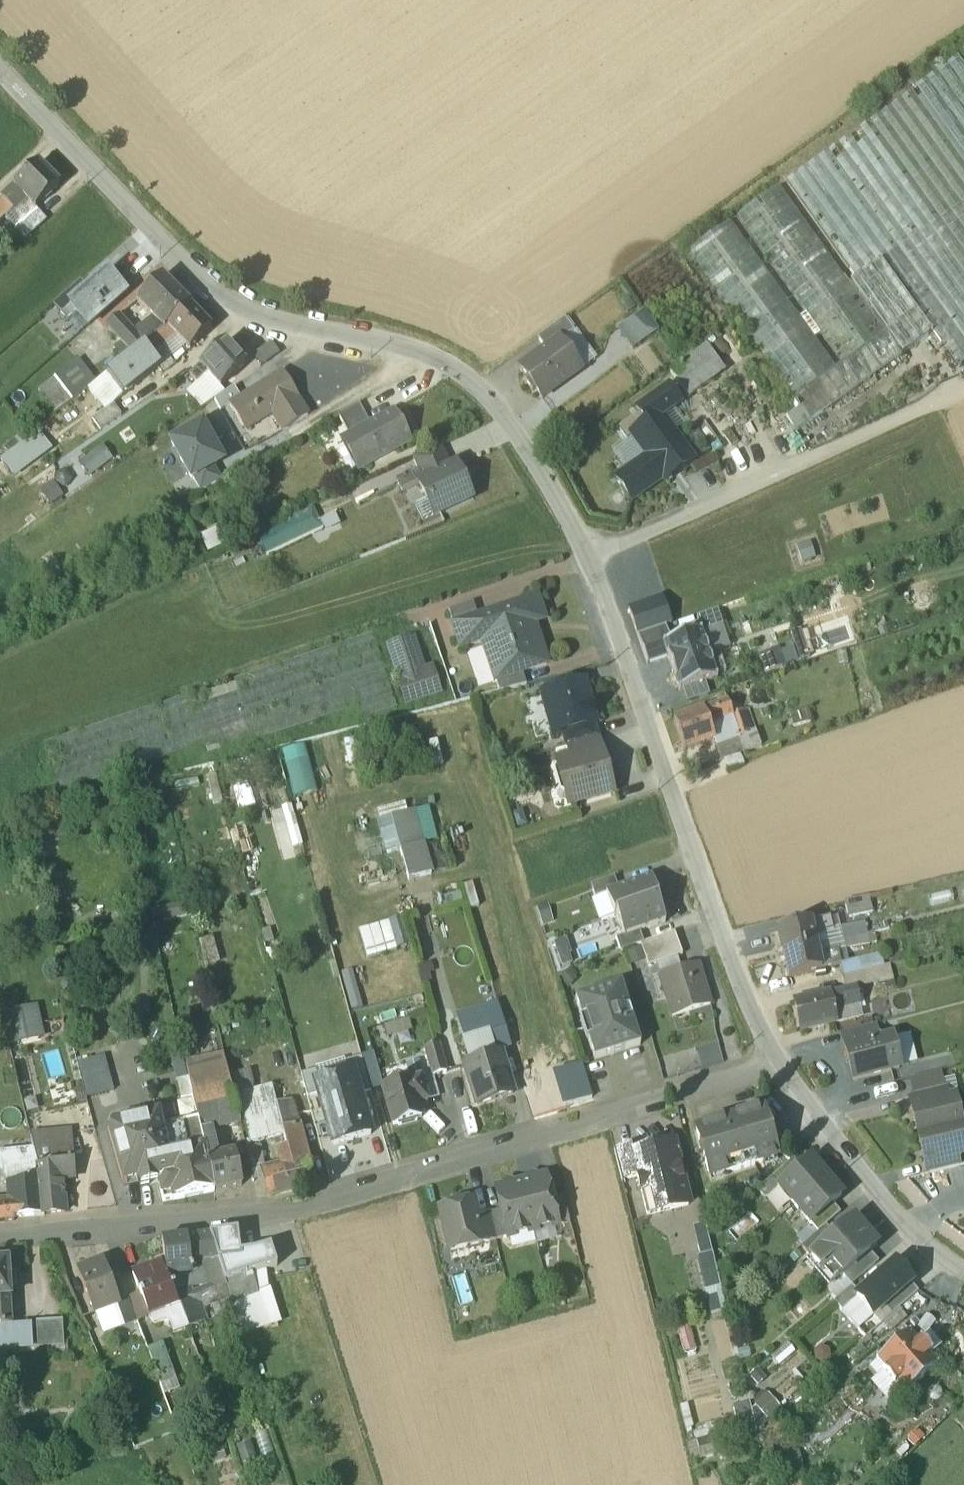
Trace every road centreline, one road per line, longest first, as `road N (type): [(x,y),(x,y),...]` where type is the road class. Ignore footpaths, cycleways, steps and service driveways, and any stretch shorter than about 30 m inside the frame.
road 1 (unclassified): [(0,72),(198,277),(245,310),(415,351),(461,372),(499,405),(589,554),(757,1028),(781,1065)]
road 2 (residential): [(0,1238),(285,1212),(781,1065)]
road 3 (track): [(963,390),(589,554)]
road 4 (unclassified): [(781,1065),(876,1189),(943,1262),(963,1271)]

